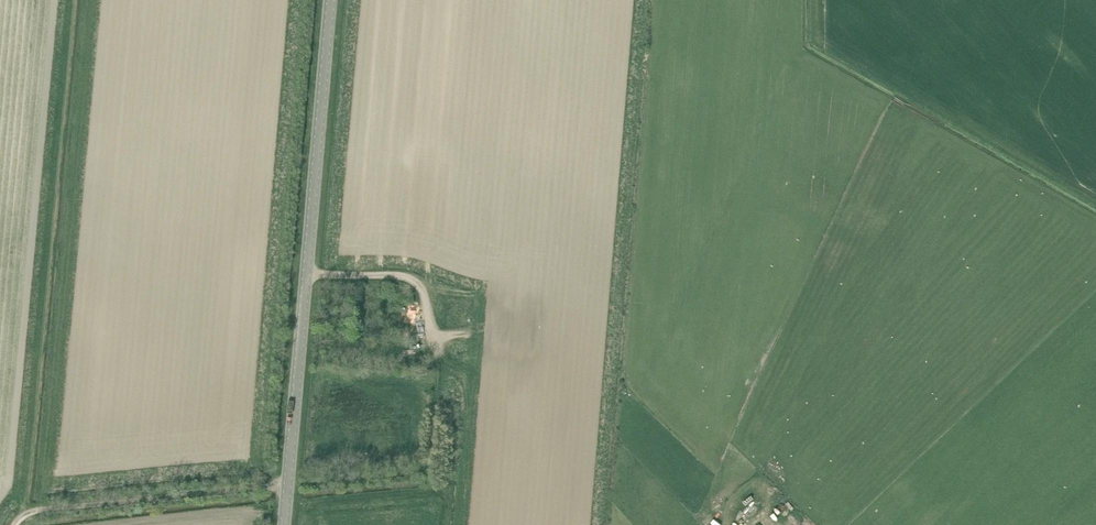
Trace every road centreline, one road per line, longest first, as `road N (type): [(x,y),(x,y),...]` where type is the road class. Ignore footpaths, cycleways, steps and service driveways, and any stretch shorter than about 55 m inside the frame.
road 1 (tertiary): [(287,486),(330,0)]
road 2 (track): [(287,486),(424,471),(436,338),(415,280),(306,273)]
road 3 (unclassified): [(15,524),(38,511),(287,486)]

